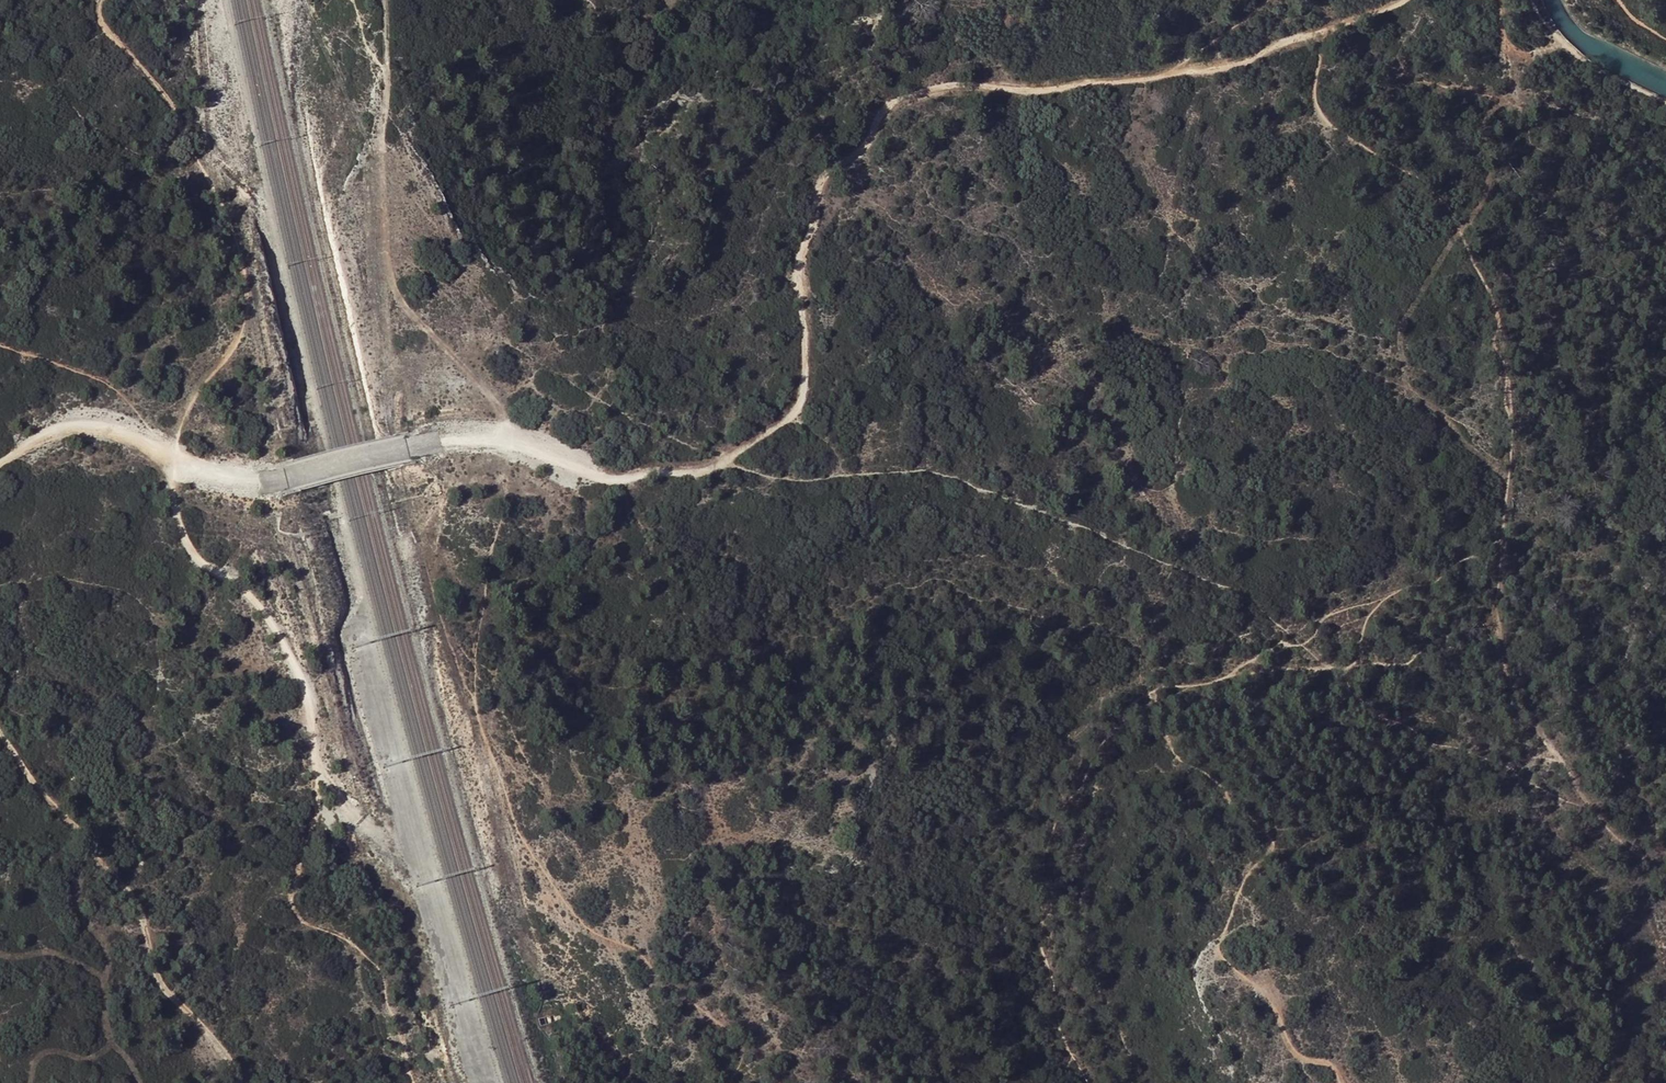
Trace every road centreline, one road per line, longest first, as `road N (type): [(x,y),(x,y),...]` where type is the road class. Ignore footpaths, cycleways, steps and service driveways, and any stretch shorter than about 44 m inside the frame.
road 1 (track): [(1399,0),(1235,64),(1036,91),(944,85),(897,100),(858,150),(817,183),(819,205),(796,274),(802,384),(792,408),(760,439),(702,470),(601,477),(515,439),(457,436),(285,478),(239,478),(97,425),(44,437),(0,461)]
road 2 (track): [(1162,692),(1173,741),(1265,823),(1273,844),(1240,882),(1223,936),(1227,956),(1271,986),(1289,1038),(1306,1058),(1344,1068),(1344,1082)]
road 3 (track): [(237,1082),(222,1049),(162,981),(132,900),(0,732)]

